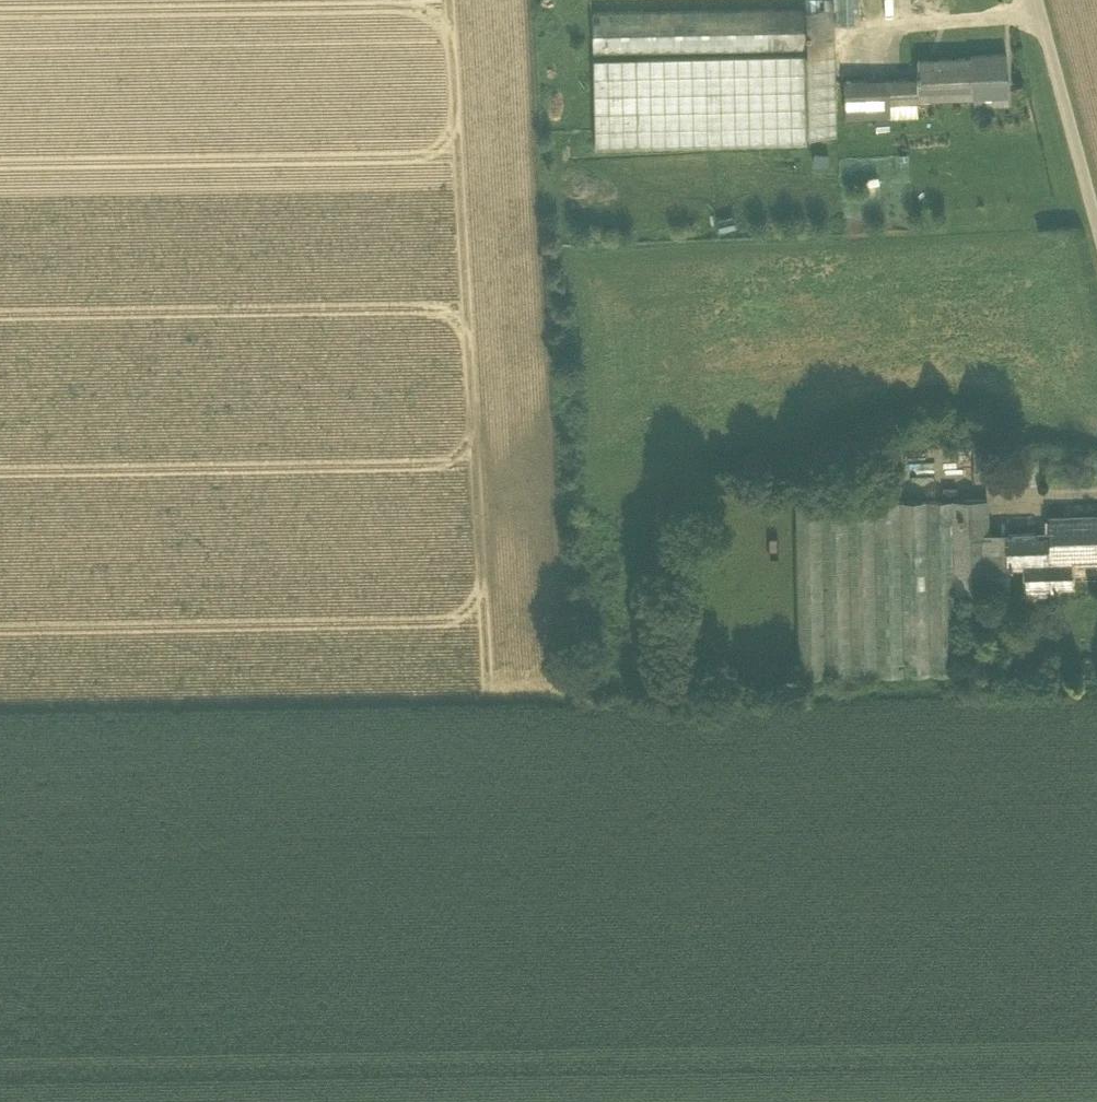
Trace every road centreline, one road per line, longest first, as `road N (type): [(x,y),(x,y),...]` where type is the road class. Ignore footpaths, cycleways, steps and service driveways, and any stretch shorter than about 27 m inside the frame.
road 1 (unclassified): [(1096,229),(1036,0)]

